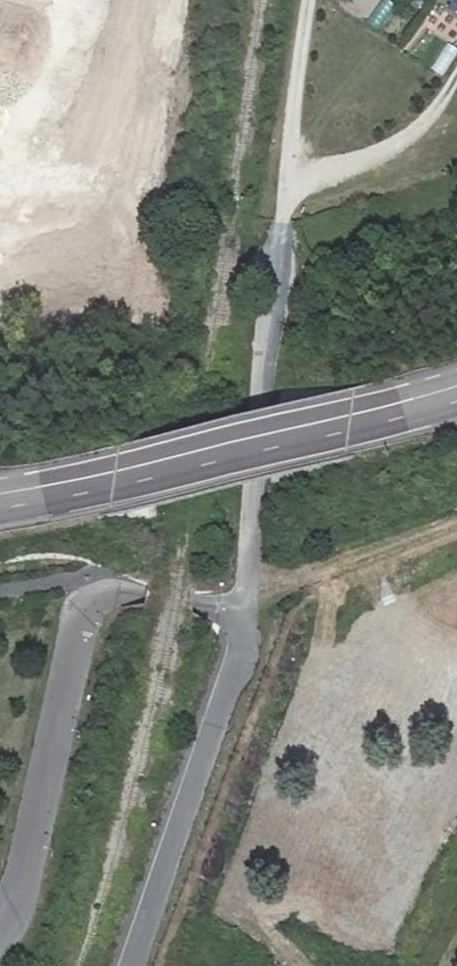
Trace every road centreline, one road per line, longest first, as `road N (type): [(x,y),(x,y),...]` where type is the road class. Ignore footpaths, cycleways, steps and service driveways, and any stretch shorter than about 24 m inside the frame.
road 1 (residential): [(129,965),(231,678),(245,615),(147,590),(108,588),(90,596),(75,615),(20,881),(0,919)]
road 2 (secondary): [(456,369),(225,436),(0,477)]
road 3 (secondary): [(0,509),(185,473),(456,401)]

